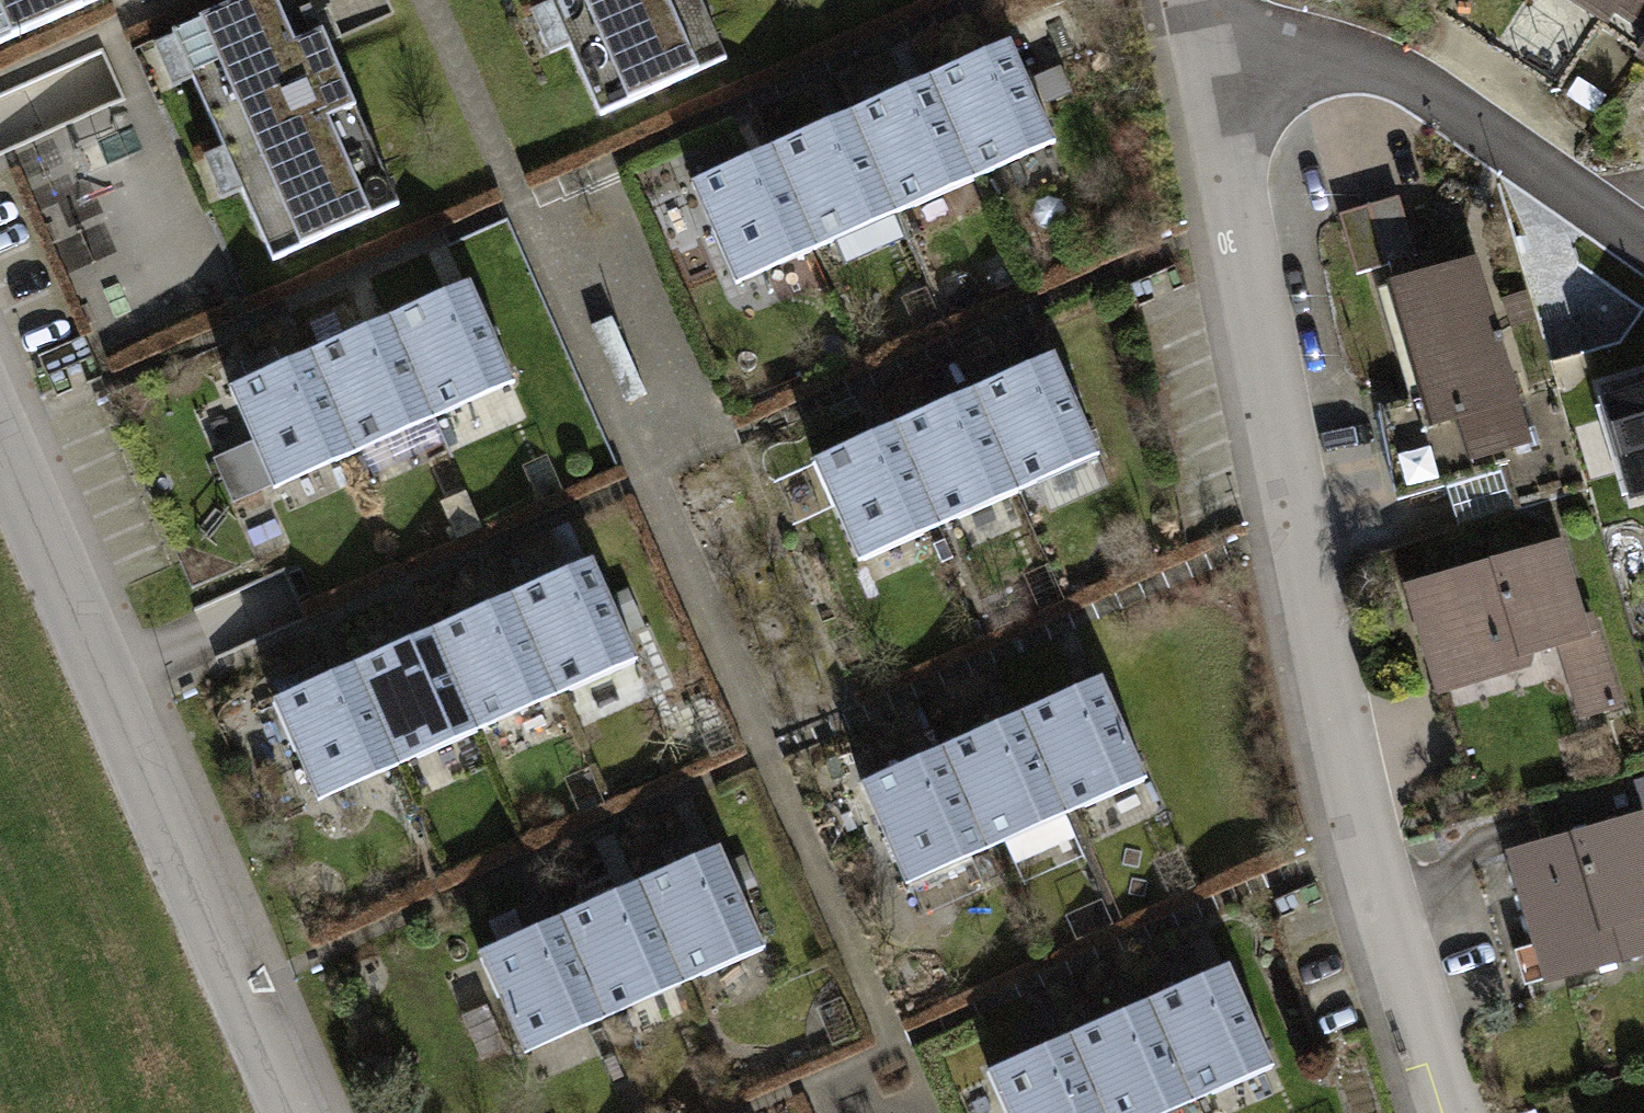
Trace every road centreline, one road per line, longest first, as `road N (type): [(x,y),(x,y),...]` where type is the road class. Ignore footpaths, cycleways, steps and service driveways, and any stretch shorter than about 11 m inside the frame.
road 1 (residential): [(1226,70),(1471,1112)]
road 2 (residential): [(0,410),(306,1112)]
road 3 (residential): [(1643,236),(1355,69),(1226,70)]

